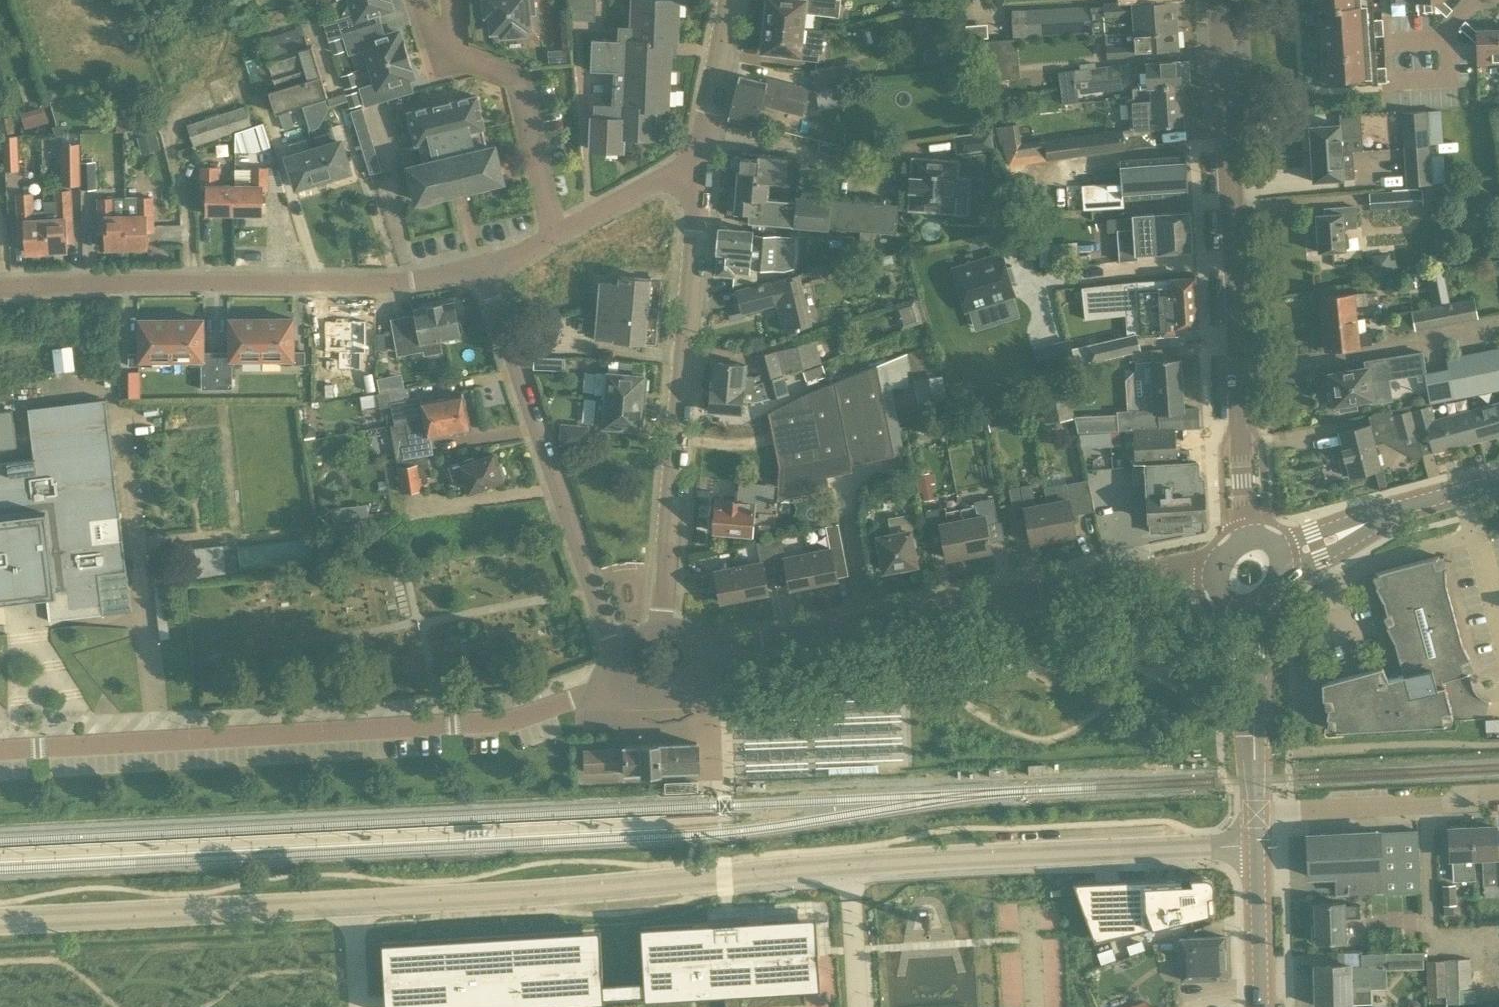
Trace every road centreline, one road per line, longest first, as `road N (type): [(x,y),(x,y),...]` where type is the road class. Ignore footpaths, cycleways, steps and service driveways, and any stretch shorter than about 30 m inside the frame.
road 1 (unclassified): [(0,921),(1257,845)]
road 2 (residential): [(0,749),(489,722),(614,695)]
road 3 (tertiary): [(1245,541),(1218,0)]
road 4 (residential): [(707,653),(776,648),(1160,570),(1217,571)]
road 5 (residential): [(0,290),(396,284),(483,266)]
road 6 (residential): [(662,628),(700,172)]
road 7 (residential): [(613,649),(483,266)]
road 8 (residential): [(555,236),(516,76),(473,59),(456,61),(449,38)]
road 9 (residential): [(1498,800),(1257,812)]
road 10 (tertiary): [(1257,812),(1247,606)]
road 11 (tertiary): [(1277,557),(1461,491)]
road 12 (residential): [(700,172),(729,0)]
road 13 (tertiary): [(1261,1006),(1257,845)]
road 14 (residential): [(555,236),(665,178),(700,172)]
road 15 (residential): [(1461,491),(1498,625)]

